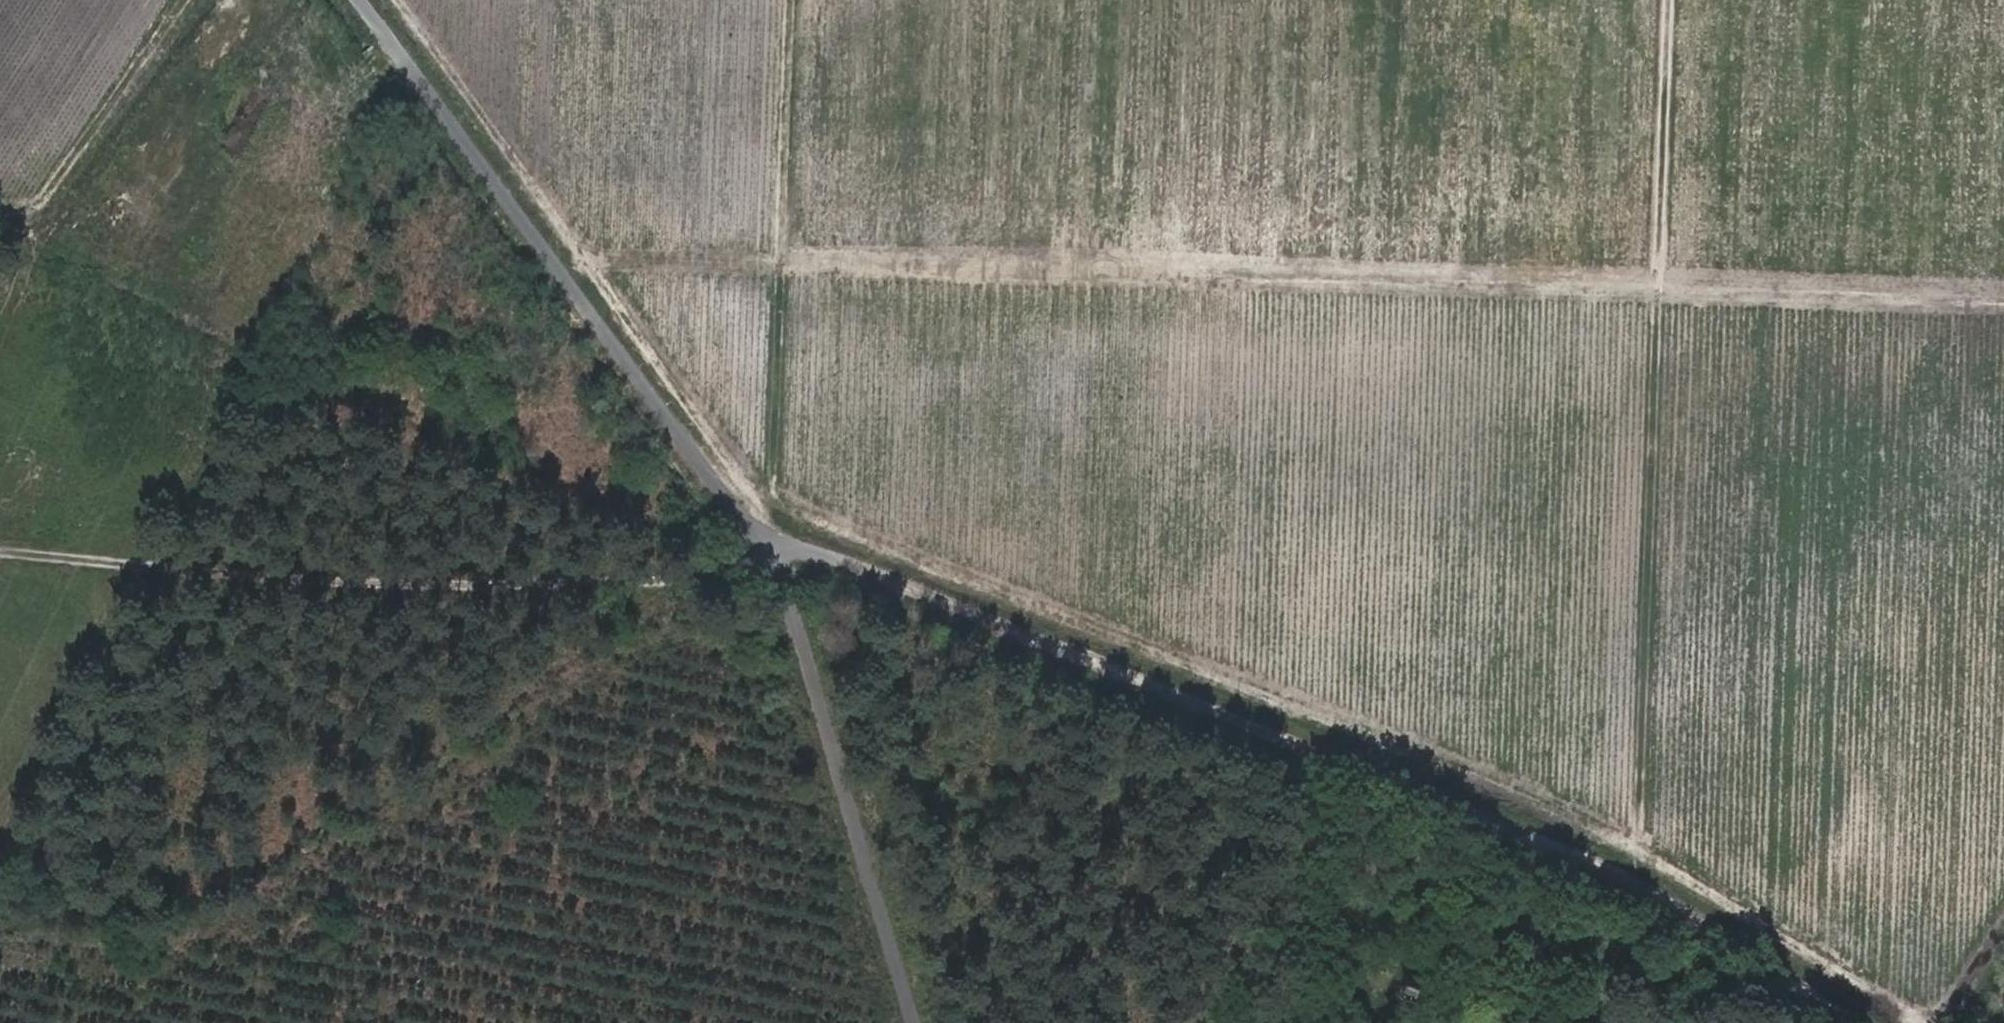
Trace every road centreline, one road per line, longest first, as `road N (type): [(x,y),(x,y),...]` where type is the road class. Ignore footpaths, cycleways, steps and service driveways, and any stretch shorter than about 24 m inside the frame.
road 1 (track): [(0,551),(720,599),(782,562),(1629,871),(1863,1022)]
road 2 (unclassified): [(352,0),(782,562),(923,1022)]

